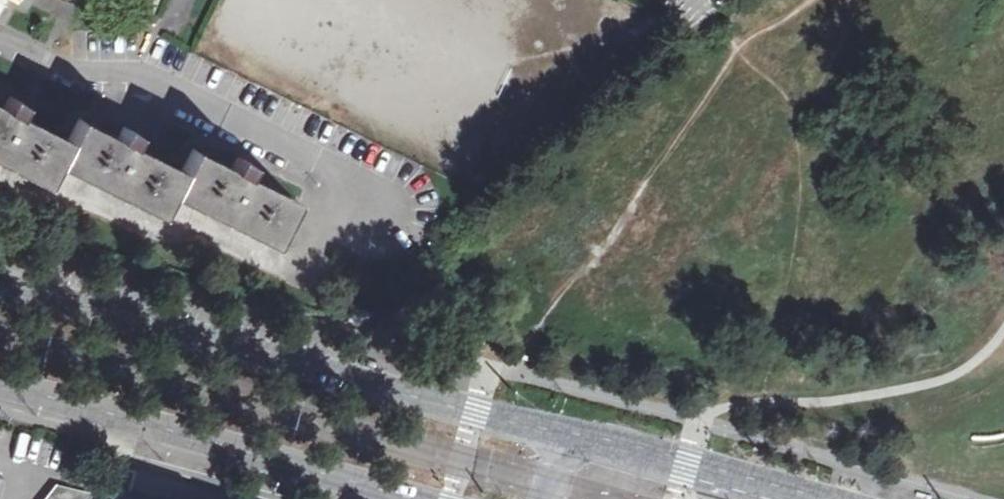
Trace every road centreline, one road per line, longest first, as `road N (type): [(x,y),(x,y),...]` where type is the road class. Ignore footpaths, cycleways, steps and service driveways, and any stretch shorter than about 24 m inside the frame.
road 1 (secondary): [(560,433),(0,295)]
road 2 (secondary): [(0,385),(412,498)]
road 3 (secondary): [(797,498),(560,433)]

